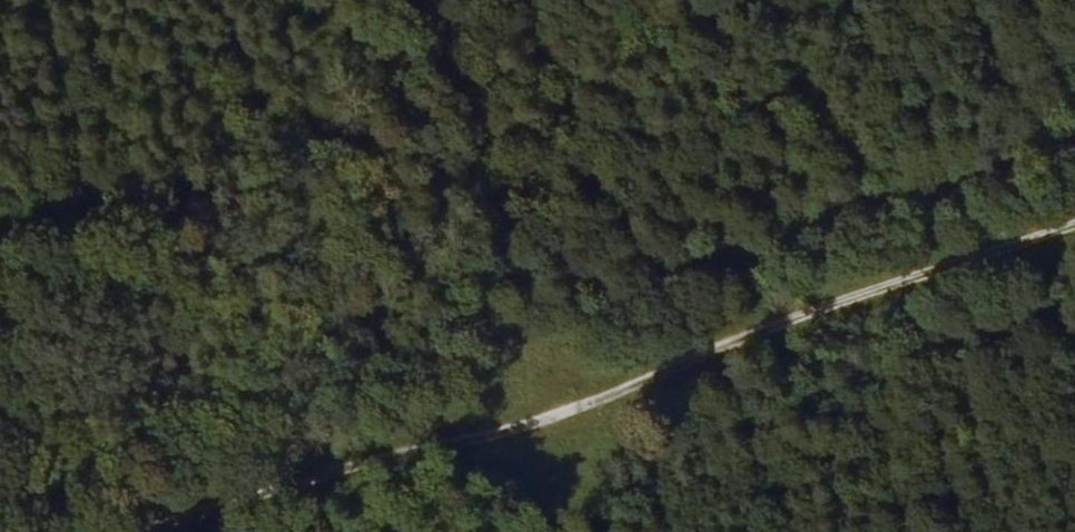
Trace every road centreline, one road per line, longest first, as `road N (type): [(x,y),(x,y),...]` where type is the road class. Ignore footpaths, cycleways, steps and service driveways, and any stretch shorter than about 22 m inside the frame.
road 1 (track): [(1074,226),(769,328),(560,420),(203,531)]
road 2 (track): [(598,531),(424,0)]

